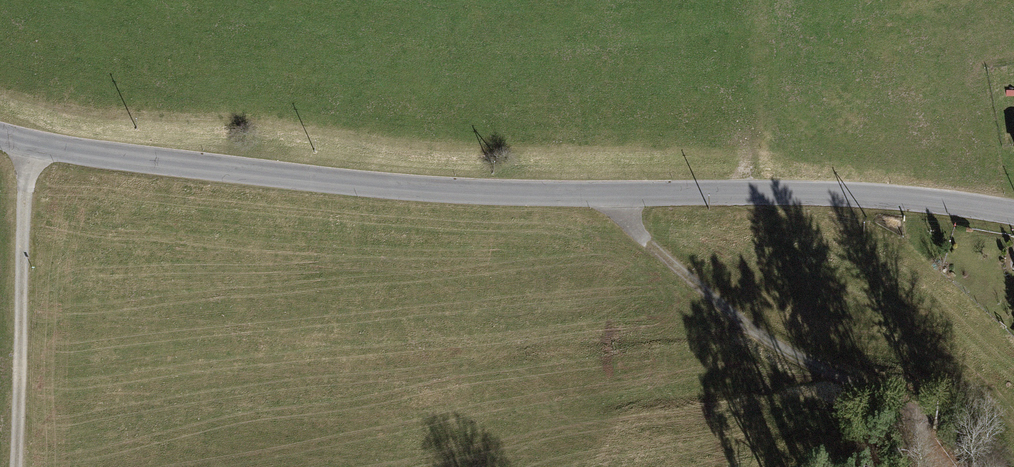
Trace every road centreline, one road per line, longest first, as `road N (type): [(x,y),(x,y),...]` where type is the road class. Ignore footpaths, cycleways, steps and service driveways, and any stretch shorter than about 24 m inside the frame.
road 1 (unclassified): [(0,142),(447,198),(795,197),(1013,216)]
road 2 (track): [(608,198),(649,248),(751,332),(856,389),(931,403),(986,425),(1013,464)]
road 3 (track): [(14,466),(25,151)]

